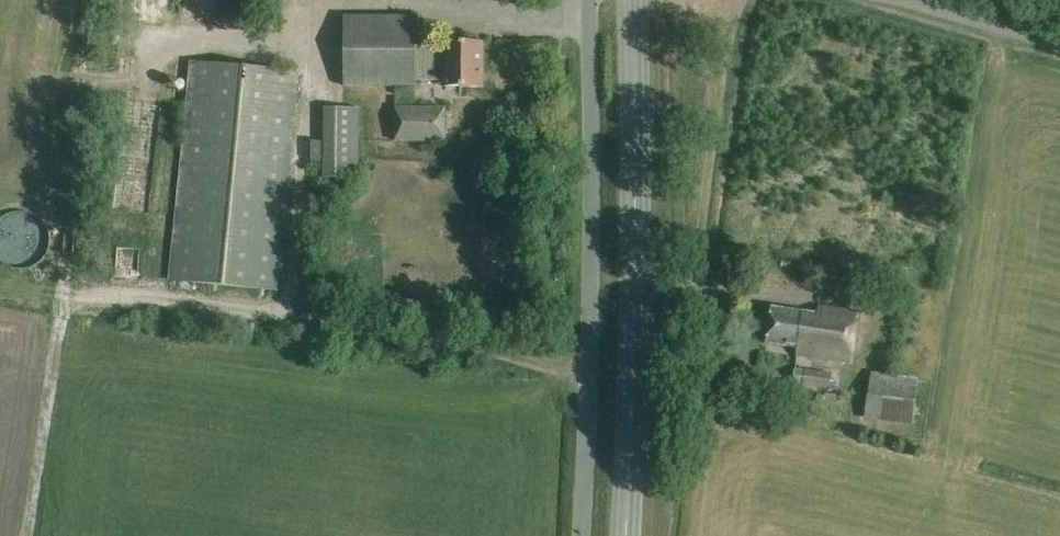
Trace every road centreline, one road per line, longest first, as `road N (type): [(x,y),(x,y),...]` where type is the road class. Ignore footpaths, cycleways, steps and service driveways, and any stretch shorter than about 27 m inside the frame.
road 1 (secondary): [(624,535),(634,336),(633,0)]
road 2 (unclassified): [(587,535),(594,358),(587,0)]
road 3 (unclassified): [(1059,45),(898,0)]

